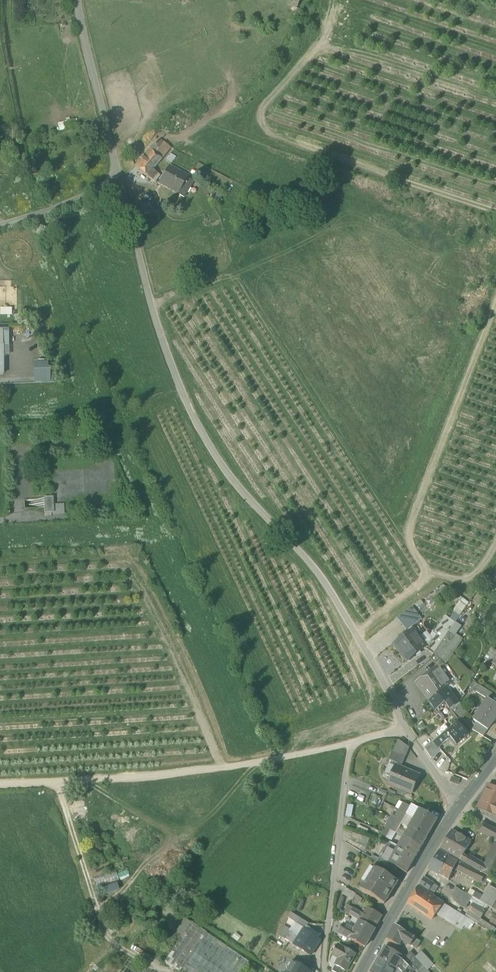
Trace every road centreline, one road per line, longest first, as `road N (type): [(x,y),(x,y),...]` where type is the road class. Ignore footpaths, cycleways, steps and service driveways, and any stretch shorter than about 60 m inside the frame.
road 1 (residential): [(119,181),(171,365),(201,430),(224,472),(321,573),(404,727)]
road 2 (track): [(352,744),(140,777),(0,785)]
road 3 (residential): [(404,727),(352,744),(326,971)]
road 4 (residential): [(363,971),(459,803)]
road 5 (residential): [(79,0),(119,181)]
road 6 (residential): [(0,225),(119,181)]

